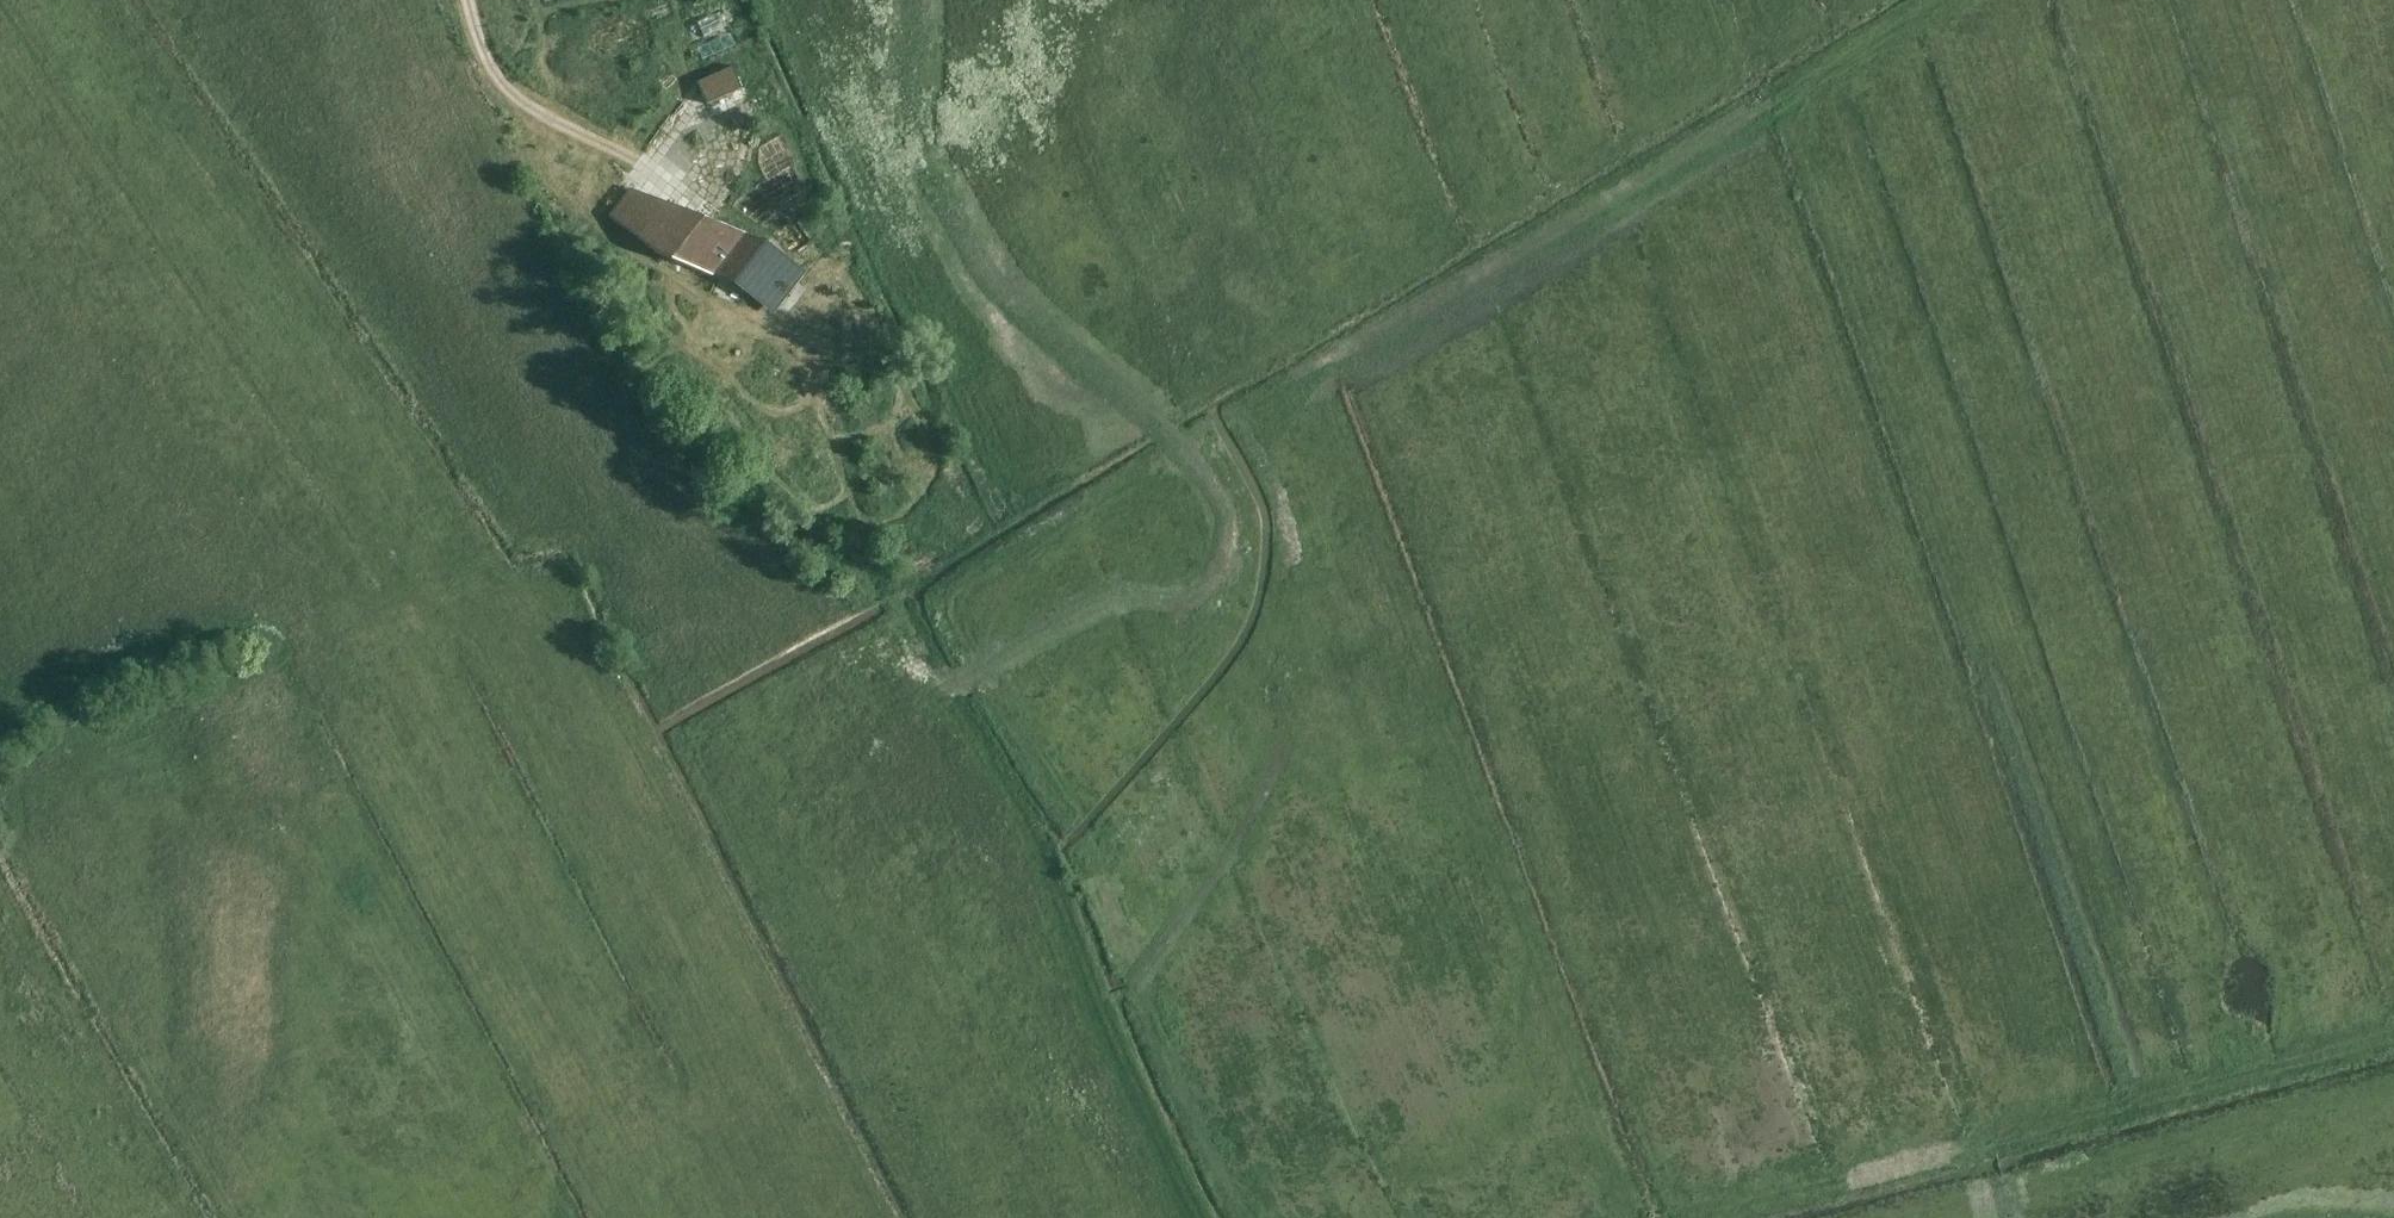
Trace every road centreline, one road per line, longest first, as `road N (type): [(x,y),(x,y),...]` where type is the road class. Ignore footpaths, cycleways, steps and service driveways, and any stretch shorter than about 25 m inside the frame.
road 1 (track): [(467,0),(480,50),(497,78),(561,123),(665,169)]

